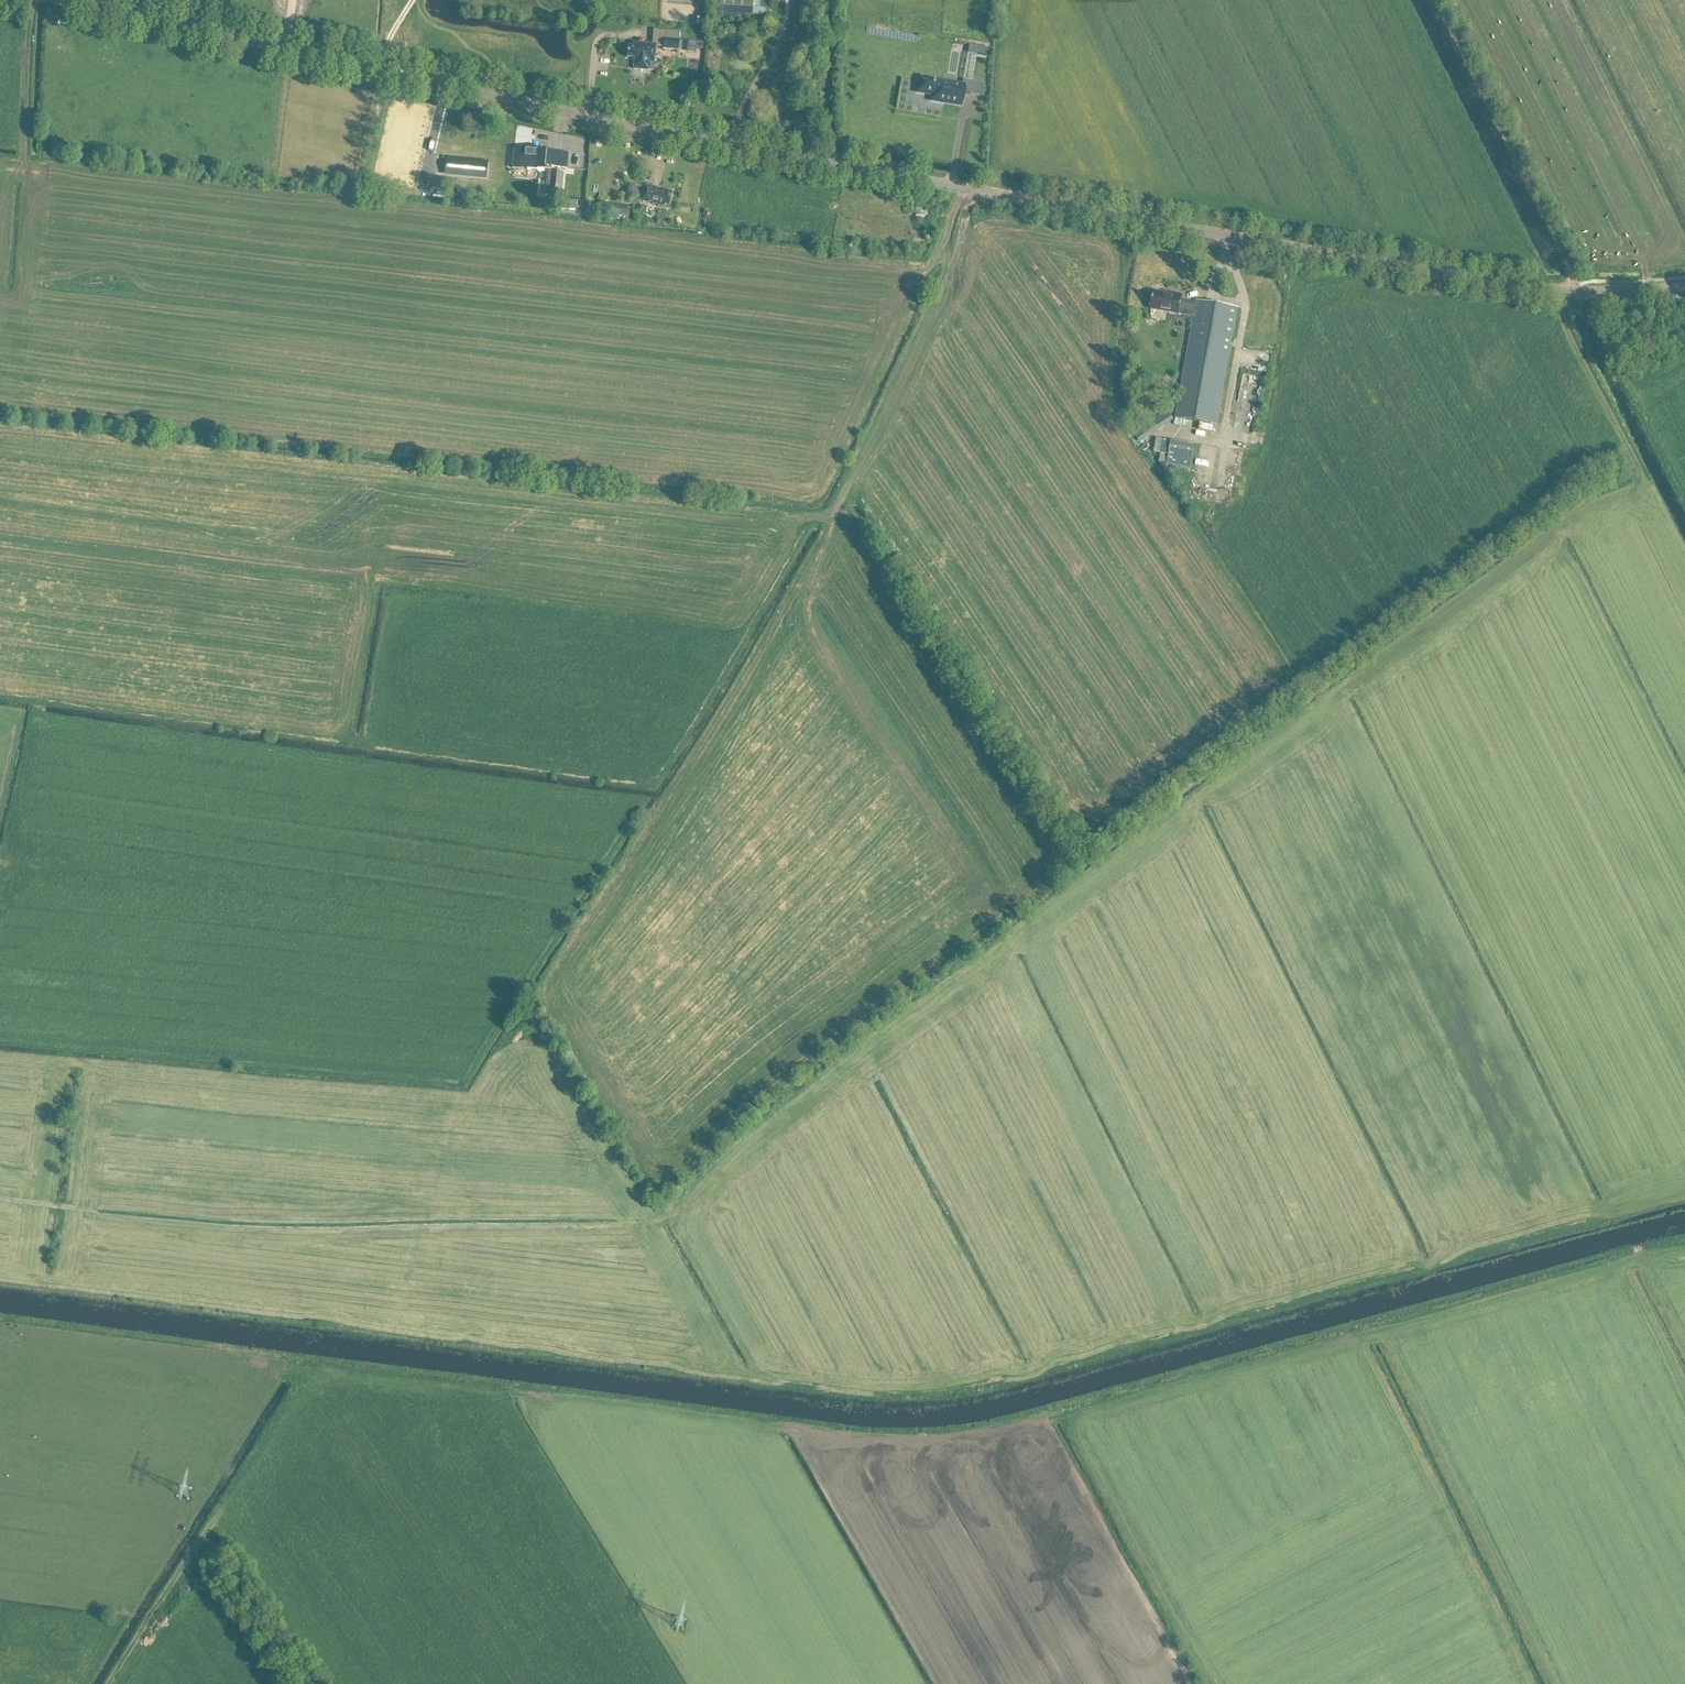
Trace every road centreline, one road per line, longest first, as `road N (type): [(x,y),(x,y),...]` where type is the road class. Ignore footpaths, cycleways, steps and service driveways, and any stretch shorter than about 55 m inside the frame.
road 1 (tertiary): [(658,131),(1505,285),(1684,288)]
road 2 (tertiary): [(658,131),(397,75),(195,20),(76,0)]
road 3 (track): [(1436,0),(1574,285)]

